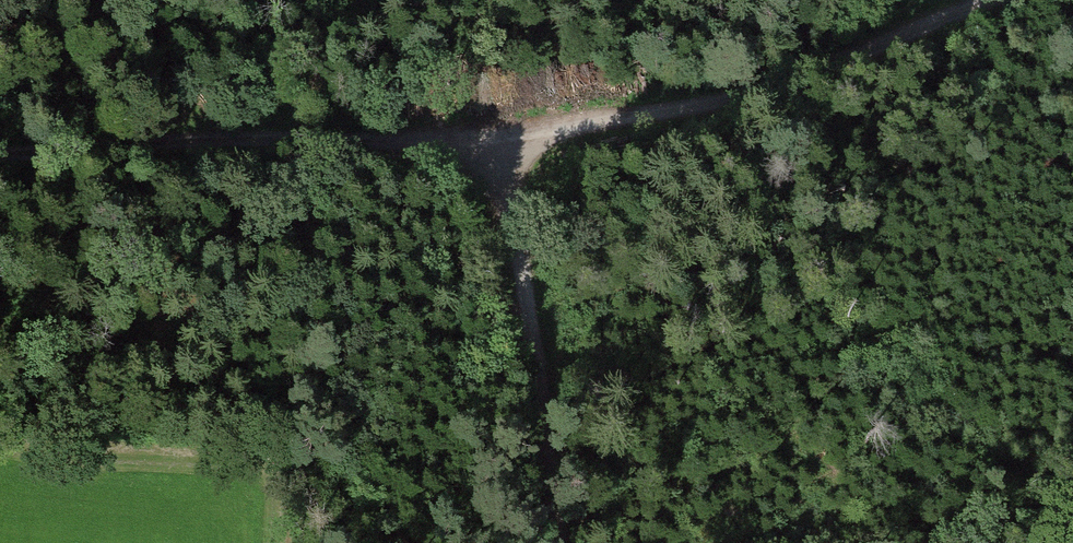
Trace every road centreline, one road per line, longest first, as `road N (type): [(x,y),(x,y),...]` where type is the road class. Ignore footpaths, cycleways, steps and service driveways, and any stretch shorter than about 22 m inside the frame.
road 1 (track): [(0,184),(463,148),(717,97),(991,0)]
road 2 (track): [(463,148),(519,332),(550,542)]

